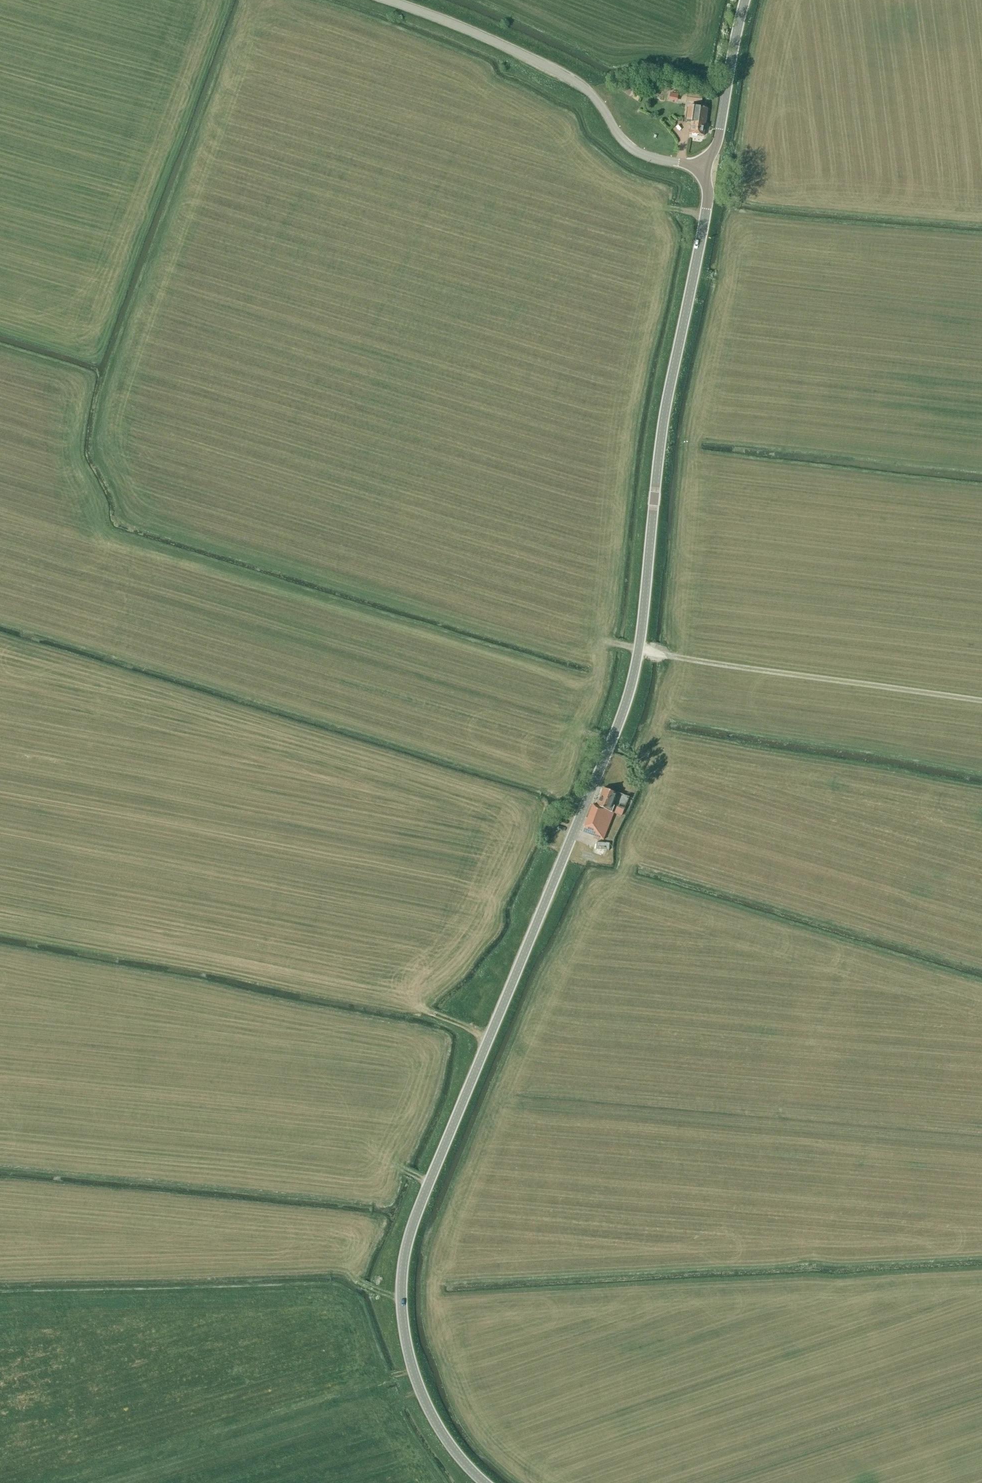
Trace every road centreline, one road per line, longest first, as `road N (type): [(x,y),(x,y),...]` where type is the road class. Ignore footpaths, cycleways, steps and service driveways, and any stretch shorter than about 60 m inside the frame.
road 1 (tertiary): [(483,1482),(448,1442),(417,1385),(404,1330),(404,1259),(630,690),(665,413),(707,206),(706,168)]
road 2 (unclassified): [(706,168),(637,151),(579,85),(387,0)]
road 3 (tertiary): [(706,168),(745,0)]

